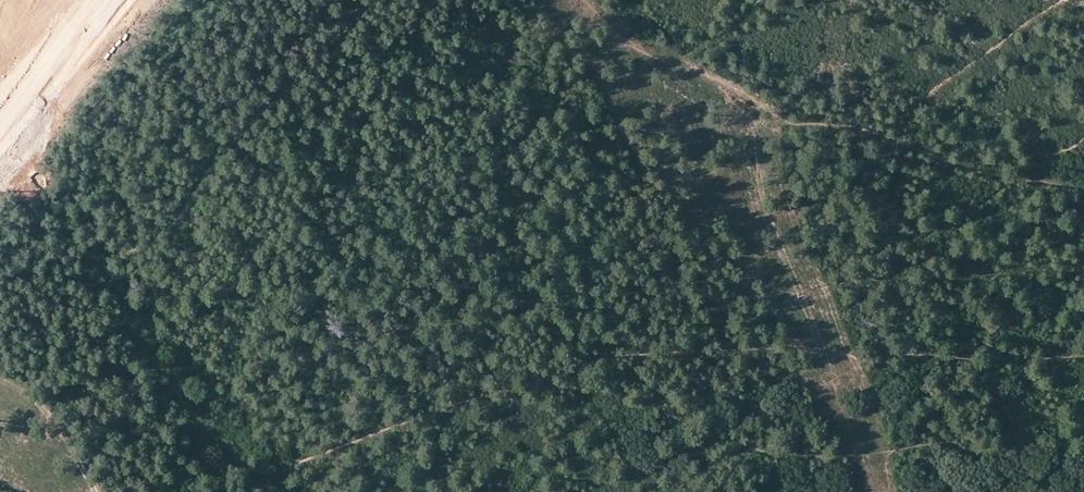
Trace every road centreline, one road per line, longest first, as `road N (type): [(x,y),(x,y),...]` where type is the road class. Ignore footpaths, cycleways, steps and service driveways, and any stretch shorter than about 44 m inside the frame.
road 1 (primary): [(82,0),(0,109)]

